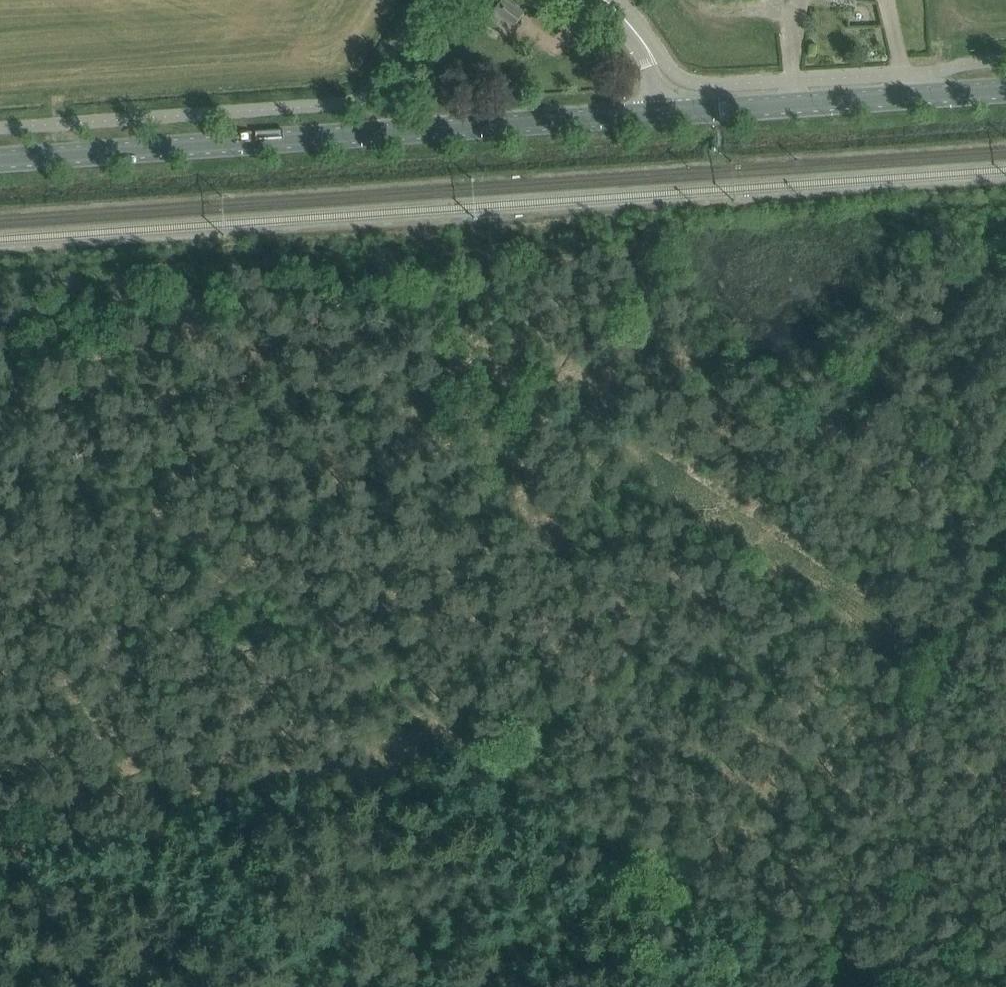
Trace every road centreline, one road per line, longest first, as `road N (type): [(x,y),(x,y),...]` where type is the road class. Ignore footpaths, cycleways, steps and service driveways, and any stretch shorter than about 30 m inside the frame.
road 1 (secondary): [(0,160),(664,114)]
road 2 (secondary): [(664,114),(1005,89)]
road 3 (unclassified): [(664,114),(629,34),(590,0)]

